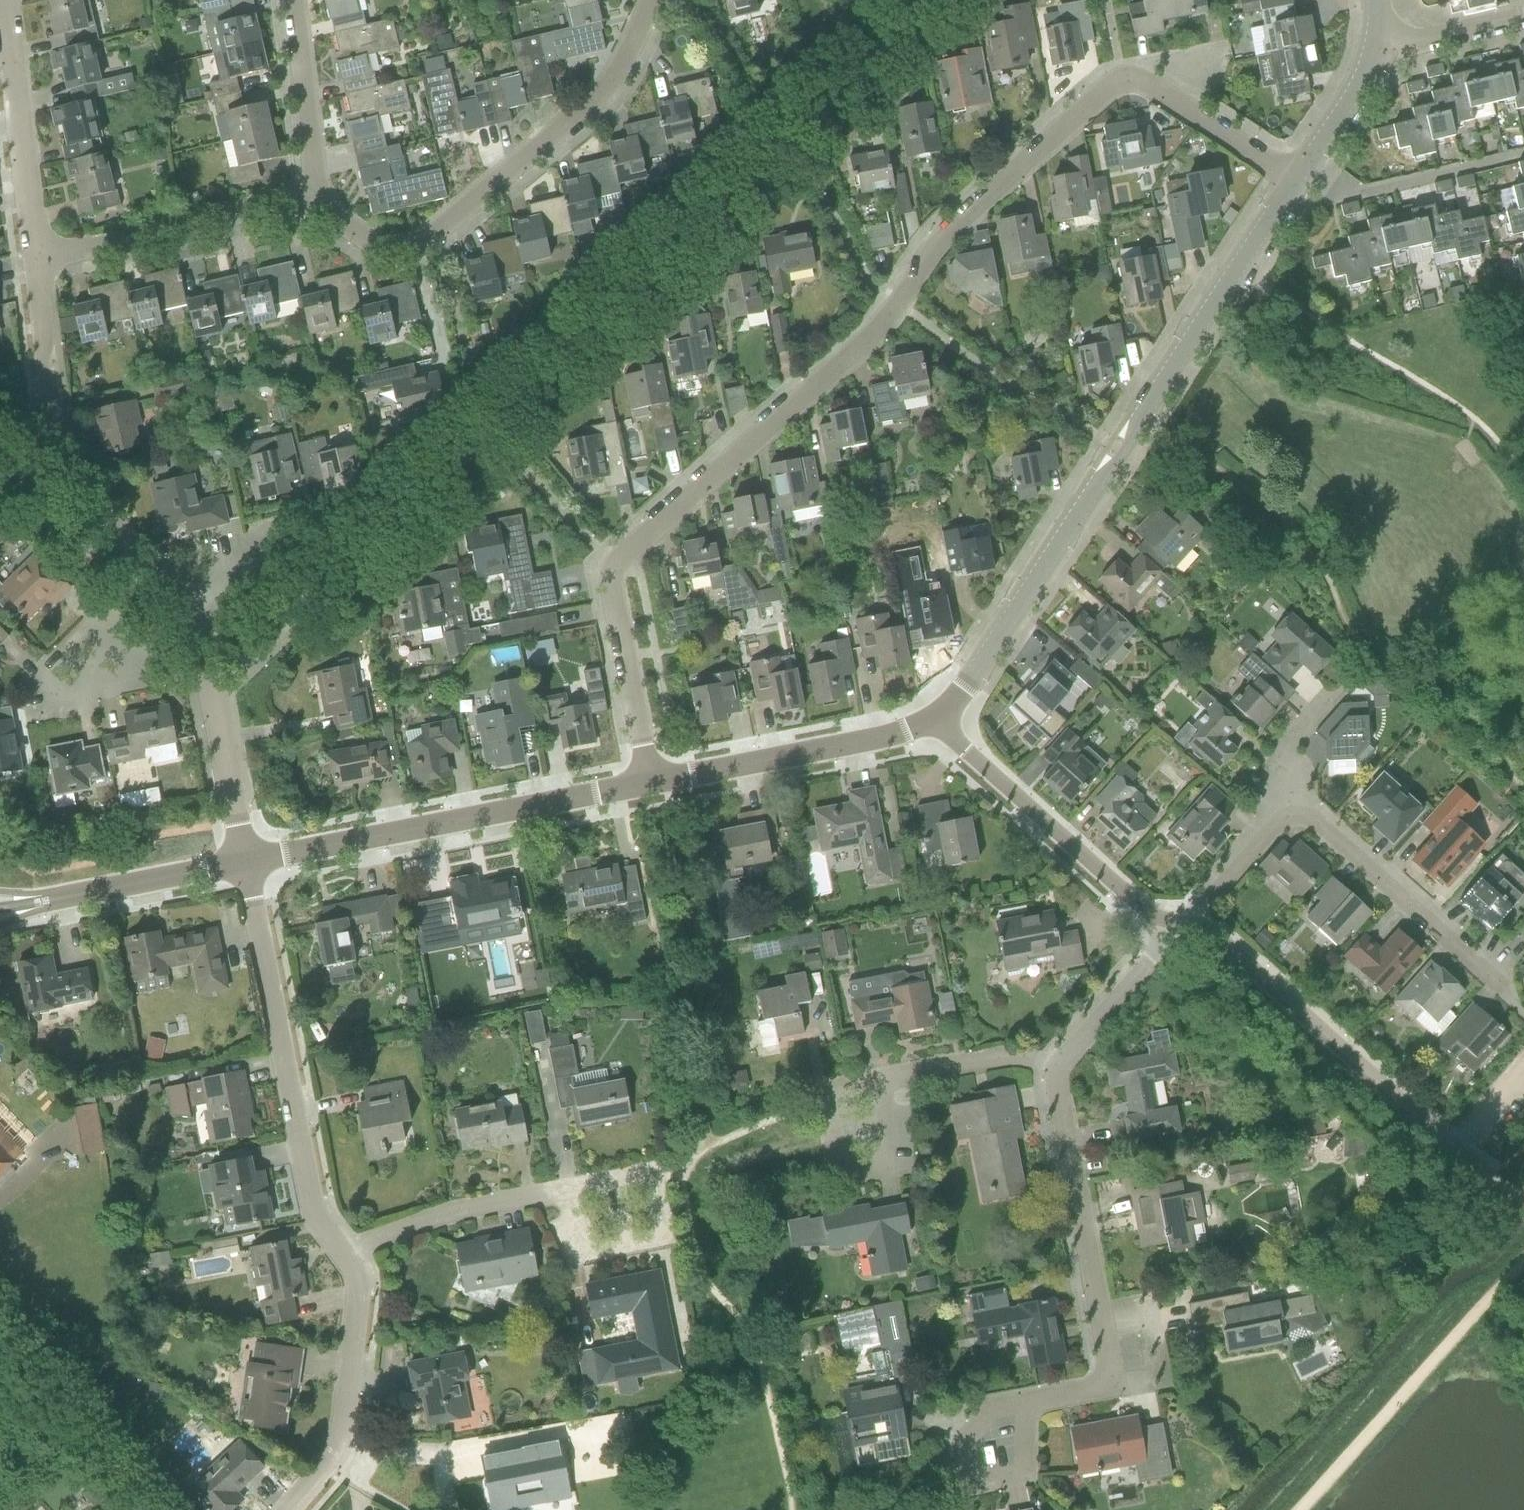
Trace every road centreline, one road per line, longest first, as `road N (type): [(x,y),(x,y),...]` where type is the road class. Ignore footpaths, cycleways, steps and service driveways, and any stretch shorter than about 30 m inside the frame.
road 1 (residential): [(651,787),(615,570),(896,309),(943,244),(1121,77),(1294,179)]
road 2 (residential): [(931,718),(965,687),(1294,179)]
road 3 (residential): [(319,199),(337,223),(388,253),(414,251),(602,98),(654,0)]
road 4 (residential): [(245,863),(651,787)]
road 5 (residential): [(1026,1404),(1104,1388),(1112,1364),(1098,1339),(1055,1090),(1059,1065)]
road 6 (residential): [(342,1259),(314,1218),(245,863)]
road 7 (residential): [(1492,1179),(1223,941),(1192,925)]
road 8 (residential): [(154,559),(36,675),(44,709),(85,699),(146,663),(198,616)]
road 9 (residential): [(154,559),(65,478),(50,415),(35,263)]
road 10 (track): [(1523,1263),(1297,1509)]
road 11 (residential): [(1170,923),(1152,920),(931,718)]
road 12 (residential): [(35,263),(319,199)]
road 13 (residential): [(651,787),(896,735),(931,718)]
road 14 (residential): [(1290,818),(1314,821),(1504,992)]
road 15 (residential): [(35,263),(6,0)]
road 16 (residential): [(245,863),(198,616)]
road 17 (residential): [(816,1095),(836,1185),(891,1173),(871,1083)]
road 18 (residential): [(556,1195),(648,1179),(660,1239),(587,1253)]
road 19 (residential): [(342,1259),(420,1226),(556,1195)]
road 20 (residential): [(38,902),(245,863)]
road 21 (residential): [(319,199),(294,0)]
road 22 (residential): [(342,1450),(359,1304),(357,1280),(342,1259)]
road 23 (residential): [(871,1083),(956,1064),(1059,1065)]
road 24 (residential): [(1059,1065),(1168,939),(1170,923)]
road 25 (residential): [(1290,818),(1276,758),(1342,685)]
road 26 (residential): [(172,582),(321,535)]
road 27 (residential): [(1294,179),(1376,51)]
road 28 (residential): [(1523,18),(1376,51)]
road 29 (residential): [(1026,1404),(1023,1477),(946,1482)]
road 30 (residential): [(443,1509),(435,1455),(342,1450)]
road 31 (residential): [(1192,925),(1290,818)]
road 32 (residential): [(946,1482),(989,1411),(1026,1404)]

